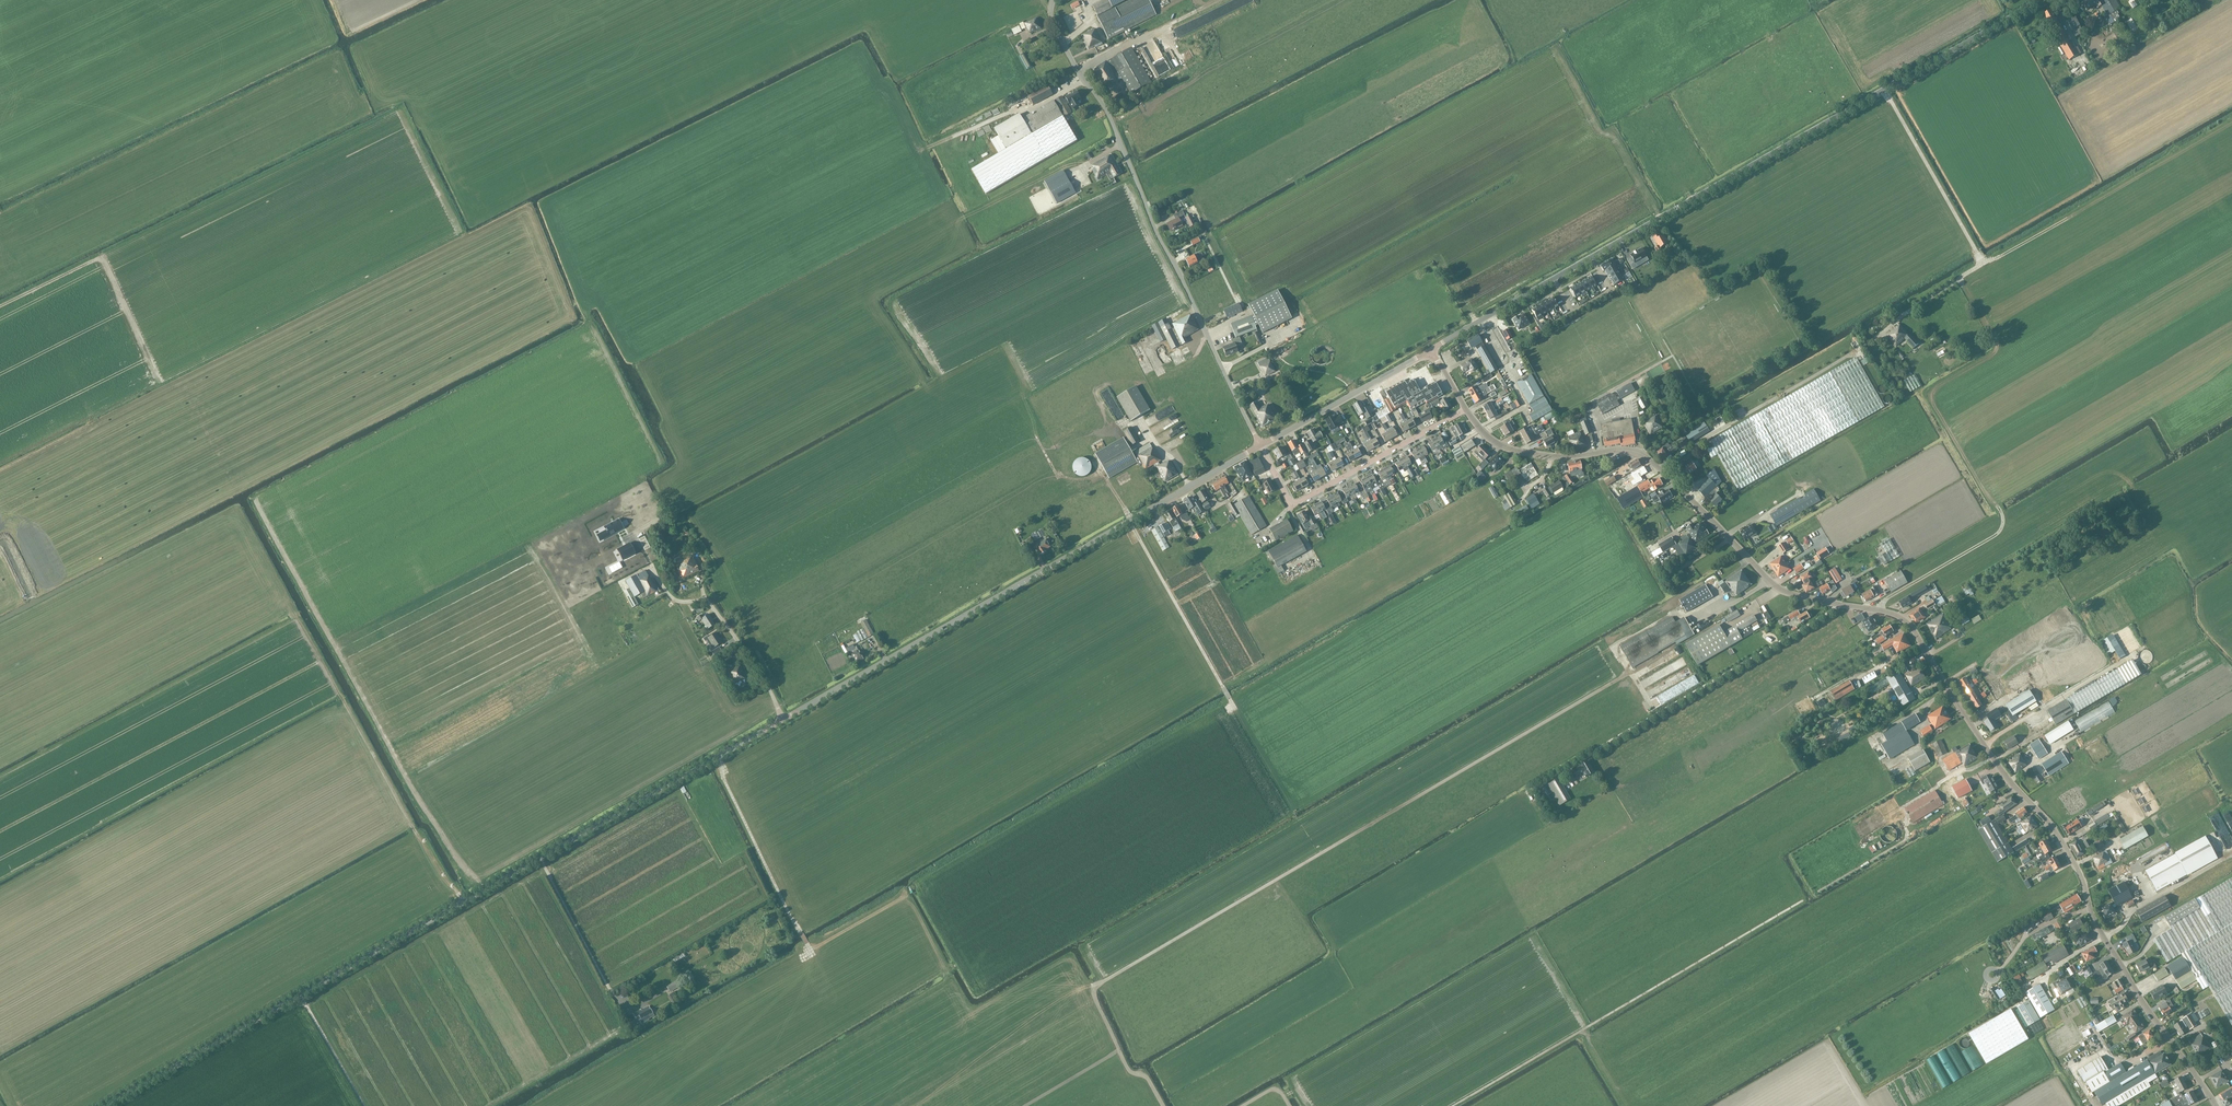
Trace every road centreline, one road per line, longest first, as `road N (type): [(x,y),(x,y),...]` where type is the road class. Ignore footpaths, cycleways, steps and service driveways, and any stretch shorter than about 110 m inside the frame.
road 1 (unclassified): [(2217,1105),(2095,922),(2060,837),(1993,758),(1911,626),(1884,612),(1775,586),(1658,468)]
road 2 (tertiary): [(107,1105),(783,720)]
road 3 (tertiary): [(783,720),(1260,446)]
road 4 (tertiary): [(1592,257),(2041,0)]
road 5 (unclassified): [(1260,446),(1151,222),(1115,129),(1052,22),(1052,0)]
road 6 (residential): [(1260,446),(1291,501),(1466,410)]
road 7 (unclassified): [(1658,468),(1851,355)]
road 8 (track): [(717,758),(811,953)]
road 9 (track): [(1129,521),(1232,709)]
road 10 (unclassified): [(1658,468),(1629,451),(1566,457),(1508,449),(1466,410)]
road 11 (tertiary): [(1260,446),(1432,351)]
road 12 (unclassified): [(783,720),(710,605),(680,601),(663,584)]
road 13 (tertiary): [(1432,351),(1554,280)]

